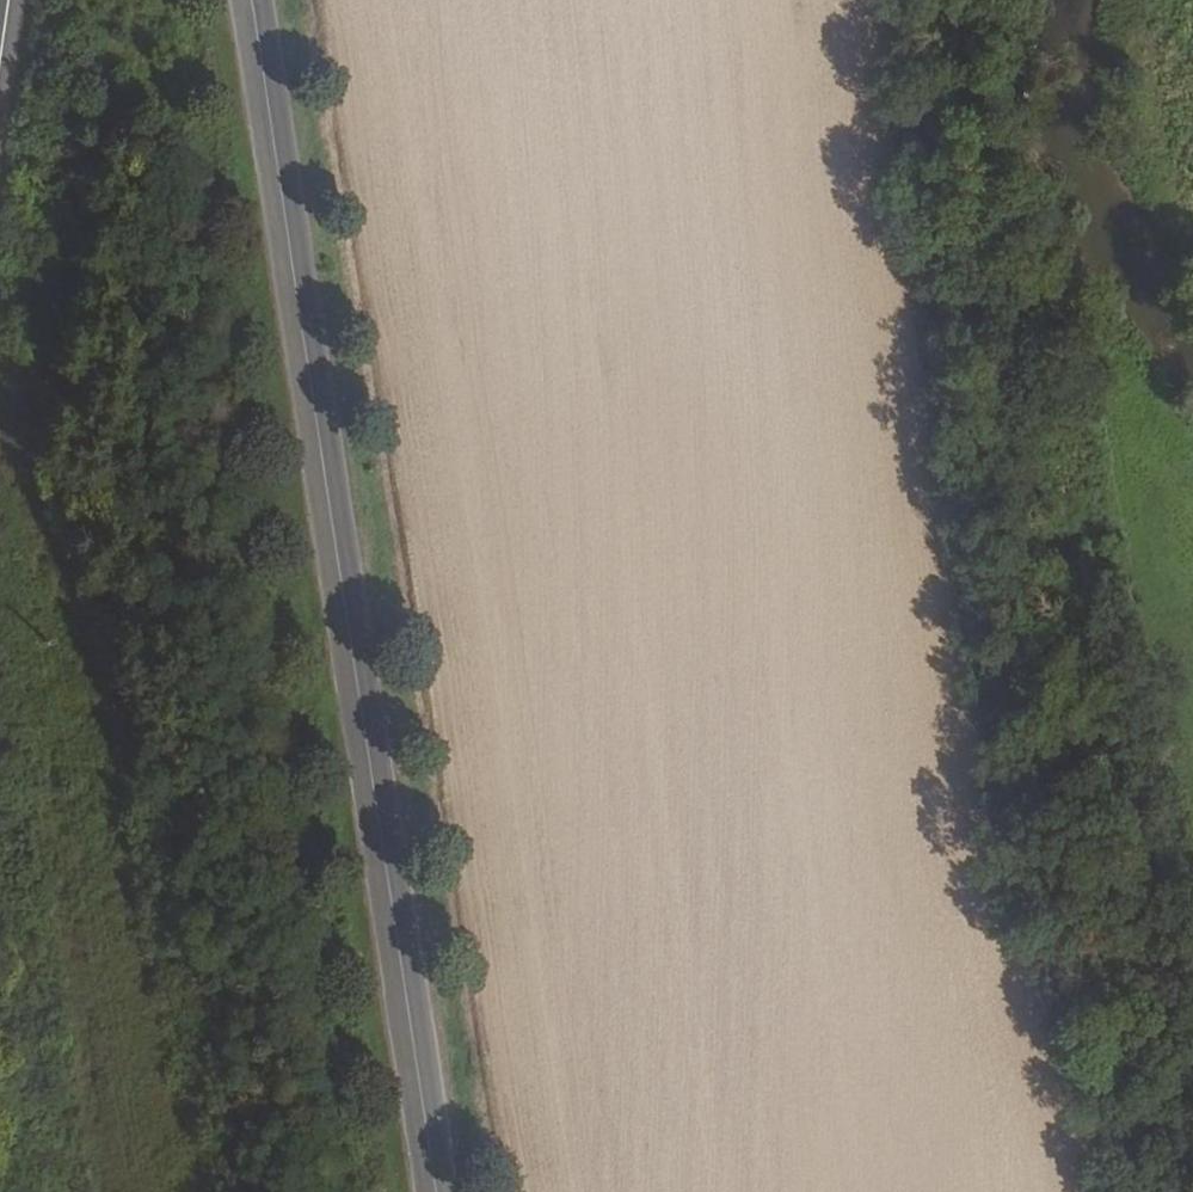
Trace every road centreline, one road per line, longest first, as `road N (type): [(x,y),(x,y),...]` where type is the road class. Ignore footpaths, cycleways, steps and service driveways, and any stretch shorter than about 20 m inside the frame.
road 1 (tertiary): [(434,1191),(247,0)]

